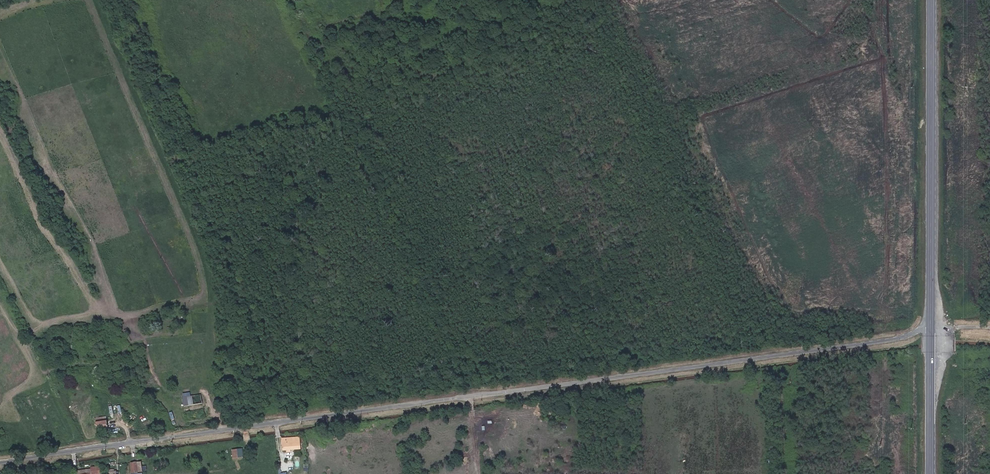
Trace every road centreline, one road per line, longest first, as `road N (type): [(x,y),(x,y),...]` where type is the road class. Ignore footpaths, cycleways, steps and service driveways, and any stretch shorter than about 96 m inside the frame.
road 1 (unclassified): [(0,466),(891,340),(931,328)]
road 2 (secondary): [(931,0),(931,328)]
road 3 (secondary): [(931,328),(931,473)]
road 4 (track): [(904,120),(905,0)]

